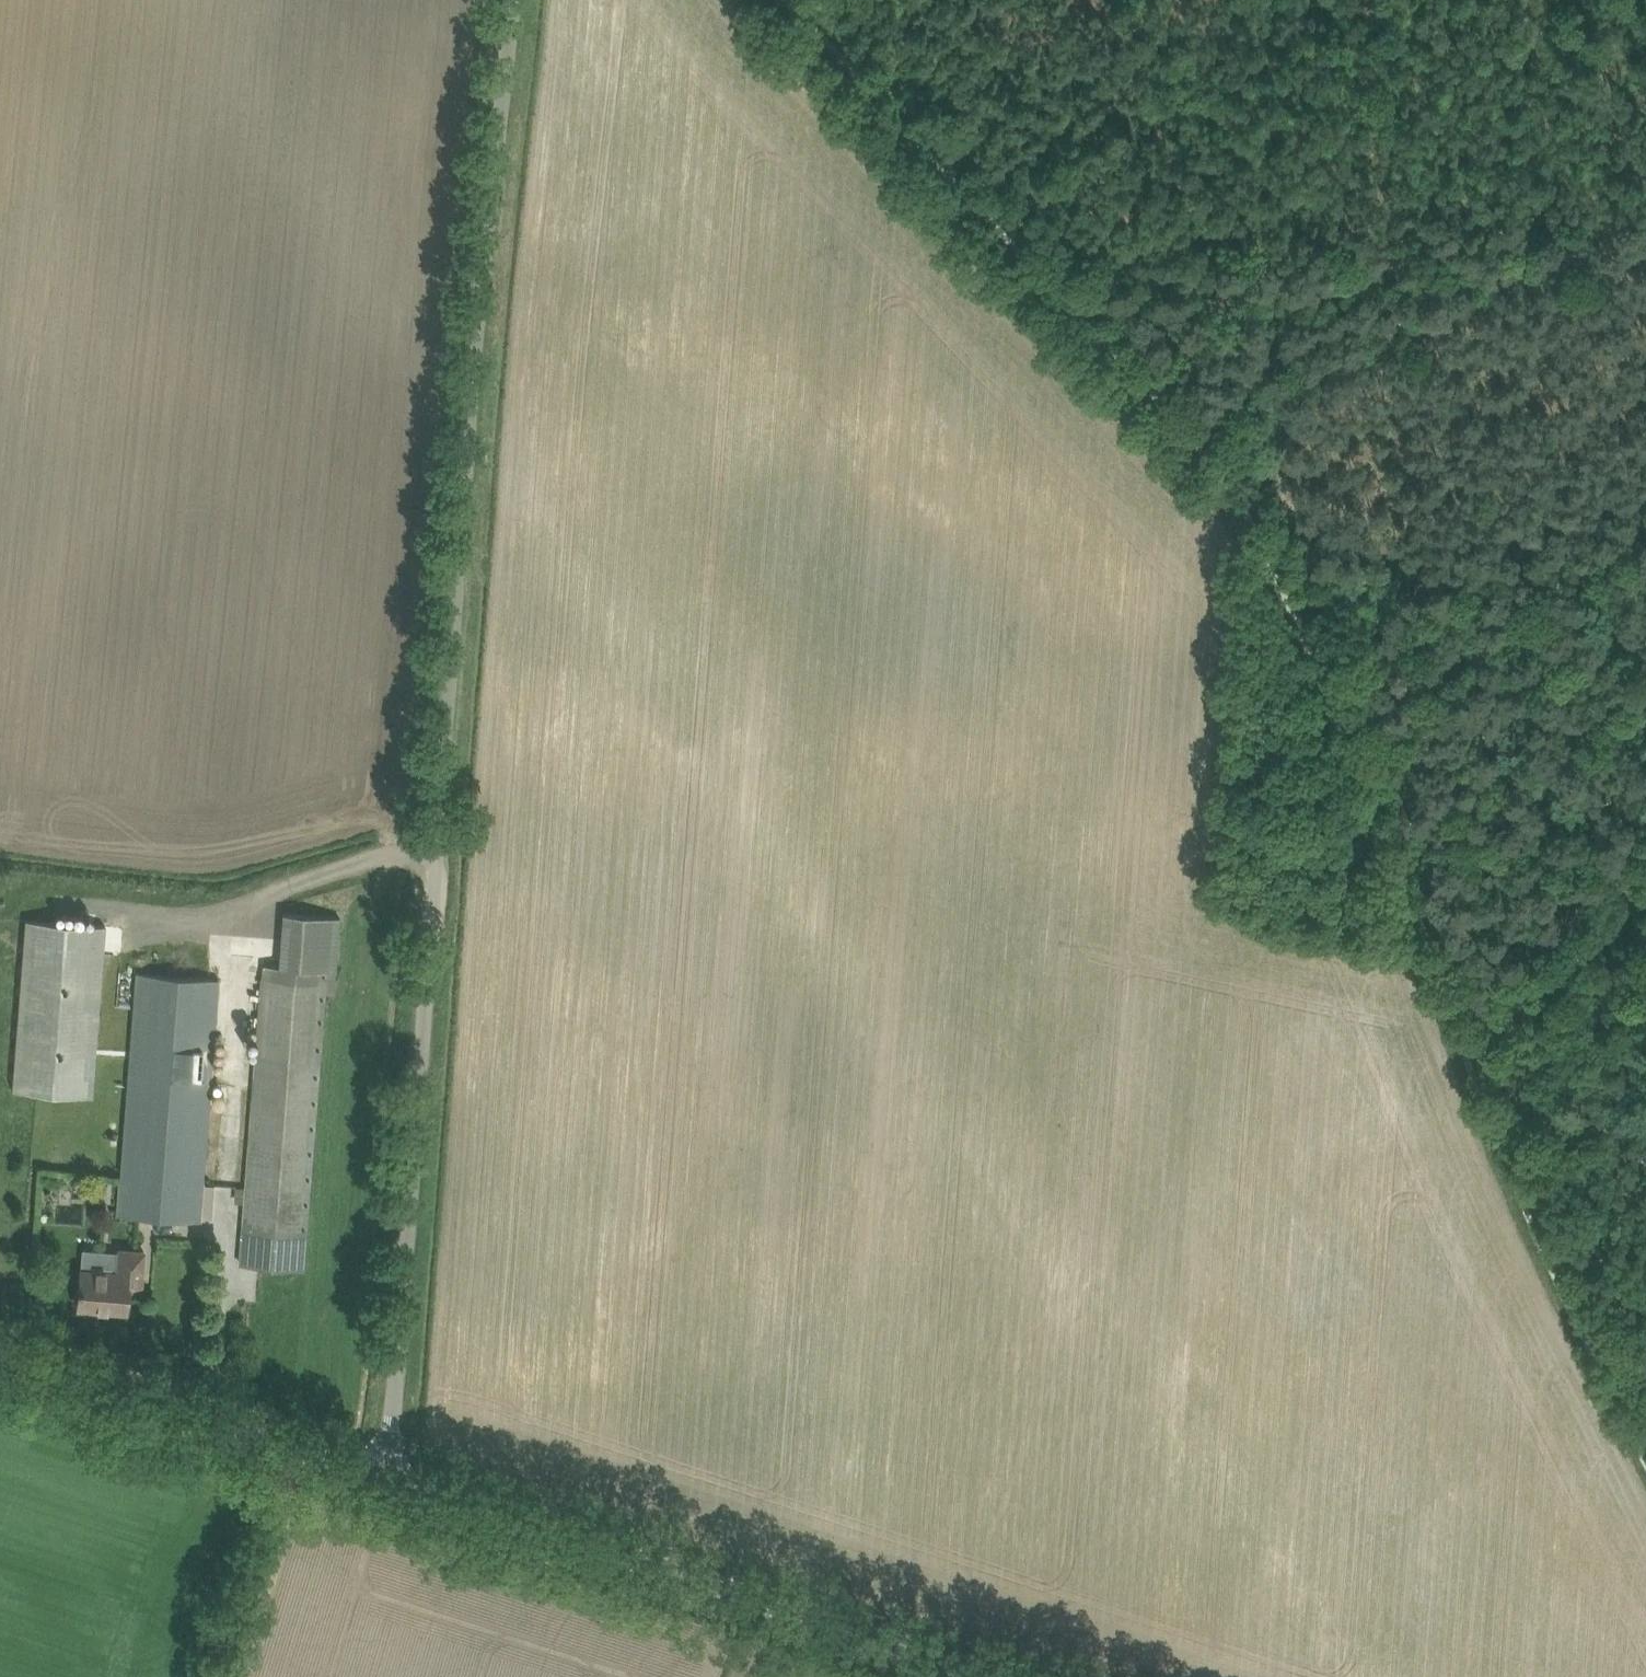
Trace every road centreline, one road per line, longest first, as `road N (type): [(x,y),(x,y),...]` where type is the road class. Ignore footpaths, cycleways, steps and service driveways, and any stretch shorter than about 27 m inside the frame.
road 1 (unclassified): [(397,1486),(515,0)]
road 2 (unclassified): [(987,1676),(397,1486)]
road 3 (unclassified): [(397,1486),(0,1359)]

